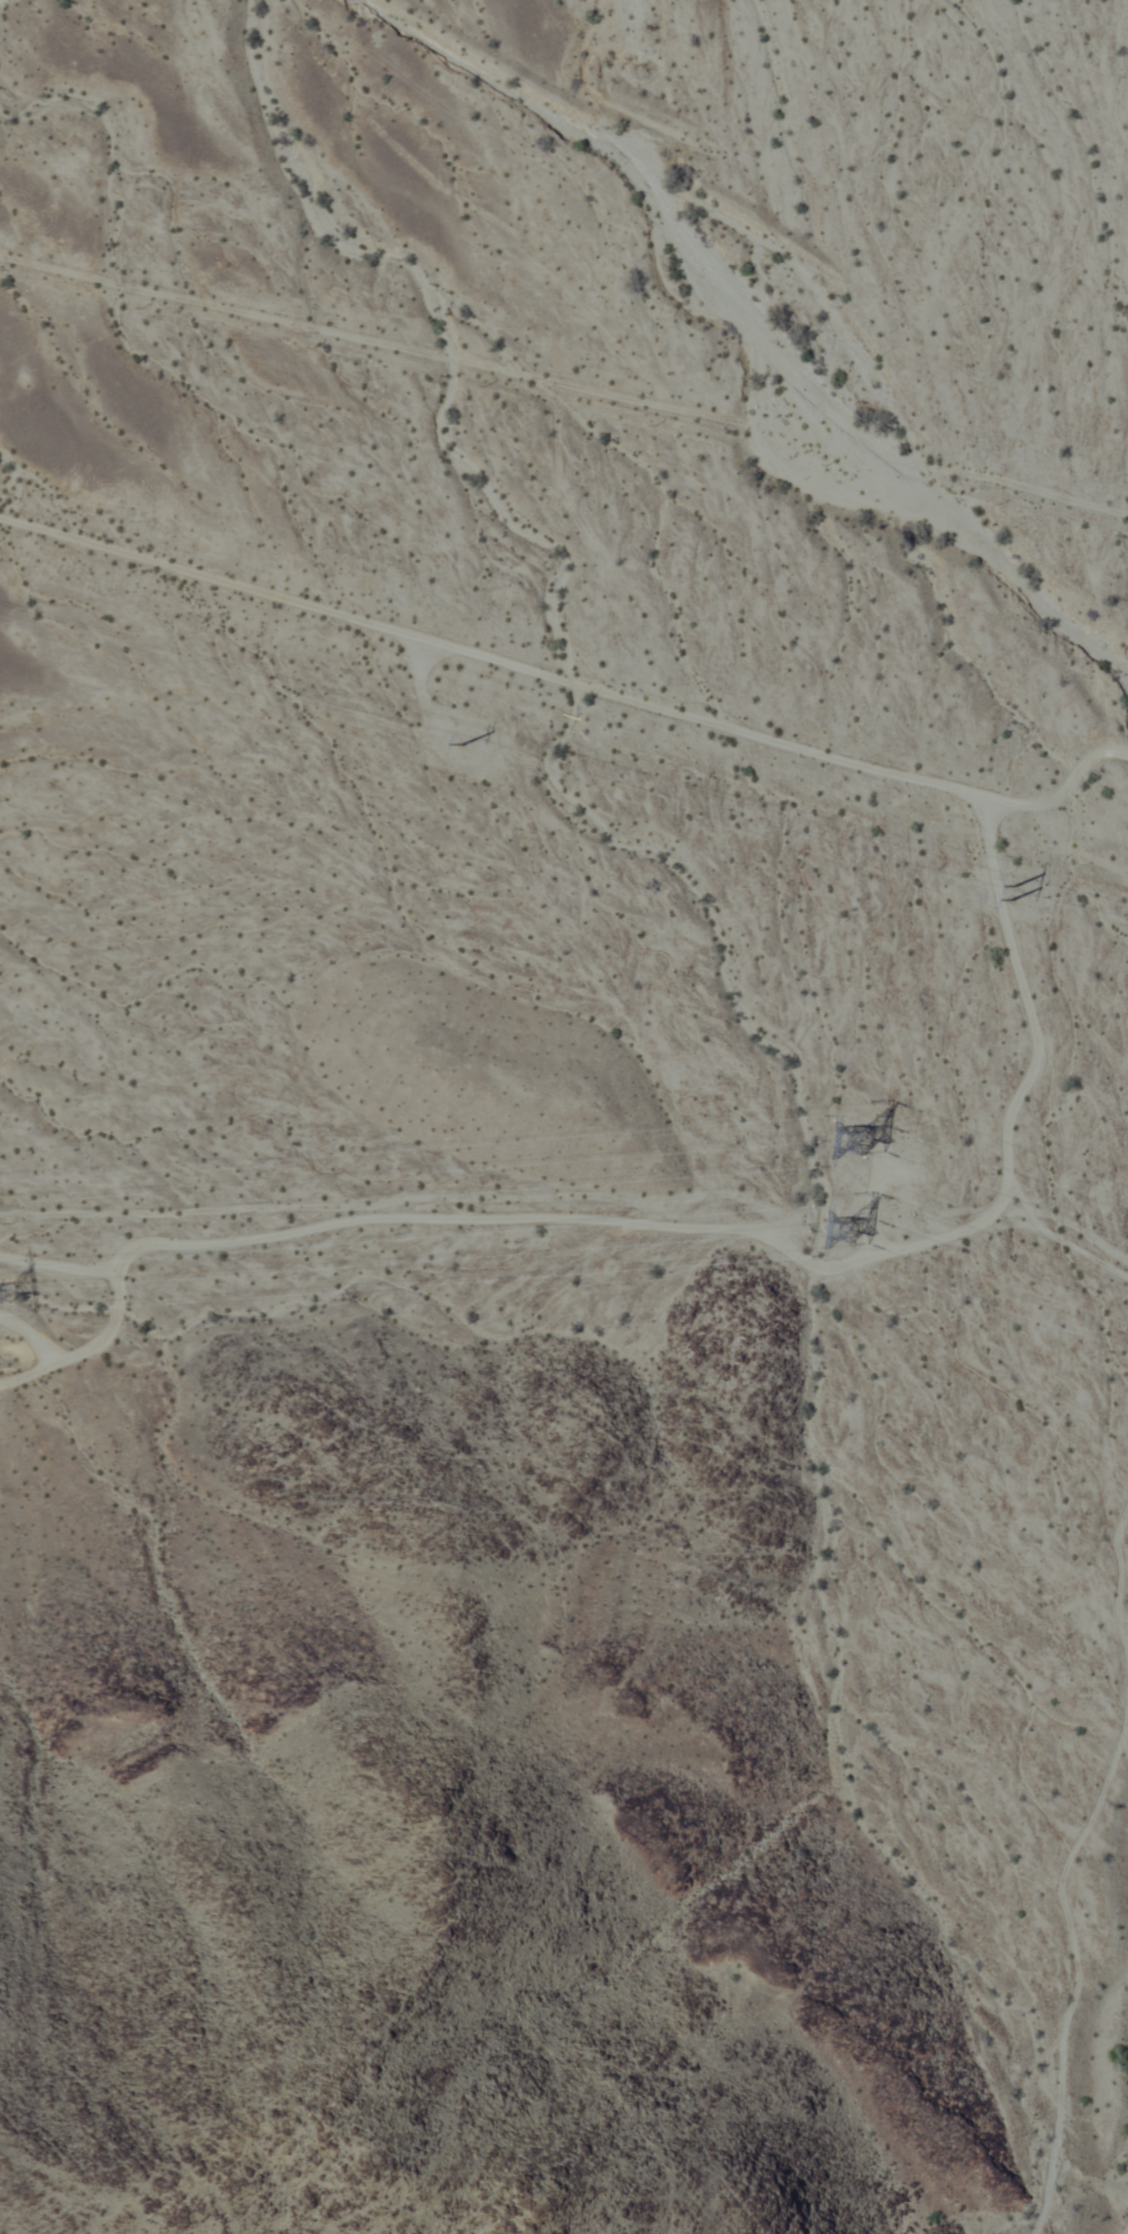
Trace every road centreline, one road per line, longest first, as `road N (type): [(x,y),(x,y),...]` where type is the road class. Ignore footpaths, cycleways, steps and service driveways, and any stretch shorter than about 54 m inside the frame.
road 1 (track): [(0,521),(1009,804),(1062,797),(1090,758),(1127,757)]
road 2 (track): [(0,258),(1127,511)]

